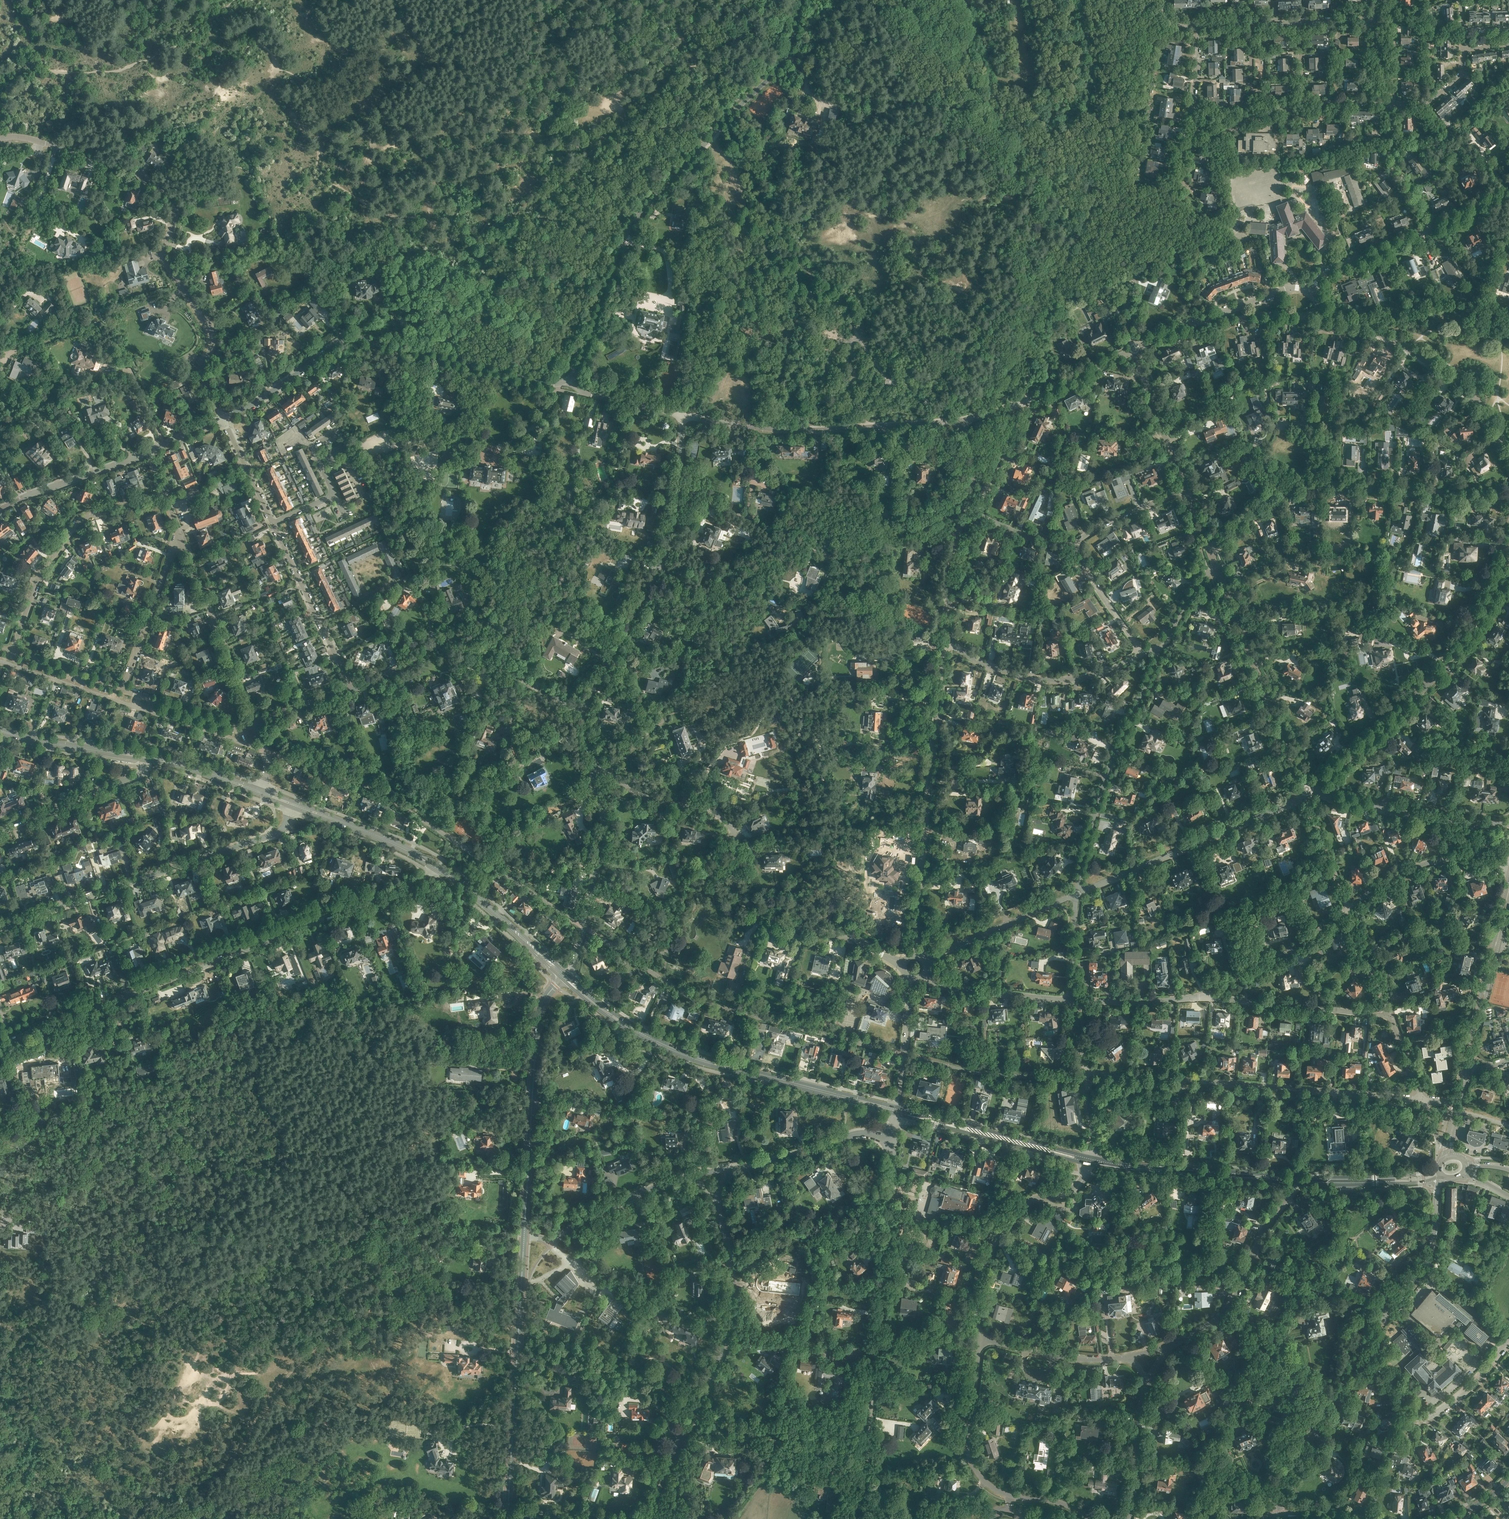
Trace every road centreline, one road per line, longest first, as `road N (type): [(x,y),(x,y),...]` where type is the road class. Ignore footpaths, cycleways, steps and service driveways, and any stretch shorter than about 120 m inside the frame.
road 1 (track): [(779,0),(772,19),(752,21),(712,64),(670,79),(557,186),(533,188),(464,241),(424,219),(386,215),(334,185),(318,170),(314,116),(302,82),(266,48),(223,30),(198,27),(122,70),(55,72),(23,62),(0,77)]
road 2 (residential): [(0,1046),(441,870)]
road 3 (tertiary): [(566,381),(629,224),(778,71),(802,0)]
road 4 (residential): [(0,139),(25,138),(111,165),(171,199),(176,221),(164,259),(212,332),(201,371),(223,418)]
road 5 (residential): [(904,965),(851,933),(781,920),(747,903),(735,880),(733,824),(716,810),(640,791),(592,759)]
road 6 (residential): [(862,1518),(894,1135)]
road 7 (tertiary): [(223,418),(345,339),(566,381)]
road 8 (primary): [(898,1111),(681,1053),(614,1017),(563,976)]
road 9 (residential): [(1423,1099),(1085,1072)]
road 10 (residential): [(649,1518),(729,1317),(729,1252),(717,1201)]
road 11 (unclassified): [(294,804),(281,832),(0,927)]
road 12 (residential): [(1307,791),(1442,672),(1491,596),(1508,549)]
road 13 (residential): [(583,712),(675,529),(682,415)]
road 14 (residential): [(915,955),(944,646)]
road 15 (track): [(346,1305),(218,1471),(171,1476),(154,1464),(155,1451)]
road 16 (tertiary): [(524,1234),(507,1518)]
road 17 (track): [(309,1195),(334,1219),(346,1305),(309,1291),(194,1309)]
road 18 (residential): [(963,421),(807,429),(690,416)]
road 19 (tertiary): [(524,1234),(540,1008),(563,976)]
road 20 (residential): [(583,712),(454,639),(351,690)]
road 21 (residential): [(1091,1518),(1062,1503),(997,1490),(976,1469),(968,1445),(979,1339)]
road 22 (residential): [(1077,894),(1104,784),(1162,650)]
road 23 (residential): [(1077,894),(1307,791)]
road 24 (residential): [(1307,791),(1217,568)]
road 25 (residential): [(12,652),(36,581),(79,520),(164,493)]
road 26 (residential): [(1508,446),(1439,368),(1319,307)]
road 27 (residential): [(1091,1161),(1072,1188),(1036,1197),(1005,1225),(978,1280),(979,1339)]
road 28 (residential): [(563,976),(573,964),(605,826),(592,759)]
road 29 (unclassified): [(1168,1347),(1218,1315),(1298,1179)]
road 30 (residential): [(1143,653),(1085,677),(1041,679),(944,646)]
road 31 (primary): [(1298,1179),(1091,1161)]
road 32 (unclassified): [(1508,1339),(1466,1392),(1423,1420),(1410,1416),(1371,1356)]
road 33 (residential): [(1307,791),(1508,824)]
road 34 (primary): [(1091,1161),(898,1111)]
road 35 (residential): [(253,723),(181,538)]
road 36 (residential): [(1508,499),(1319,486)]
road 37 (residential): [(1135,348),(1286,288),(1312,292)]
road 38 (secondary): [(1276,1518),(1279,1484),(1358,1352)]
road 39 (secondary): [(1363,1342),(1423,1264),(1444,1177)]
road 40 (residential): [(963,421),(1027,402),(1135,348)]
road 41 (residential): [(351,690),(273,523)]
road 42 (residential): [(1391,1015),(1213,994)]
road 43 (residential): [(1349,909),(1430,862),(1508,866)]
road 44 (residential): [(528,1236),(548,1240),(685,1177)]
road 45 (residential): [(728,1168),(857,1134),(894,1135)]
road 46 (unclassified): [(0,829),(134,778),(148,758)]
road 47 (residential): [(925,961),(1077,894)]
road 48 (residential): [(123,690),(181,538)]
road 49 (primary): [(563,976),(441,870)]
road 50 (primary): [(441,870),(294,804)]
road 51 (residential): [(1213,994),(1277,963),(1349,909)]
road 52 (tertiary): [(0,509),(150,451)]
road 53 (residential): [(924,974),(965,990),(1076,1001)]
road 54 (residential): [(273,523),(335,495),(313,447),(340,428)]
road 55 (primary): [(148,758),(0,731)]
road 56 (residential): [(1186,489),(1135,348)]
road 57 (residential): [(1126,1357),(979,1339)]
road 58 (primary): [(1440,1174),(1298,1179)]
road 59 (unclassified): [(1128,1518),(1147,1379)]
road 60 (residential): [(253,723),(243,730),(123,690)]
road 61 (residential): [(944,646),(964,510)]
road 62 (residential): [(1076,1001),(1213,994)]
road 63 (residential): [(1429,231),(1395,168),(1390,104)]
road 64 (residential): [(1312,292),(1332,270),(1429,231)]
road 65 (residential): [(898,1111),(911,978)]
road 66 (residential): [(1211,553),(1276,495),(1319,486)]
road 67 (residential): [(1143,653),(1073,545)]
road 68 (residential): [(1073,545),(1102,524),(1186,489)]
road 69 (residential): [(1307,791),(1349,909)]
road 70 (residential): [(682,415),(566,381)]

